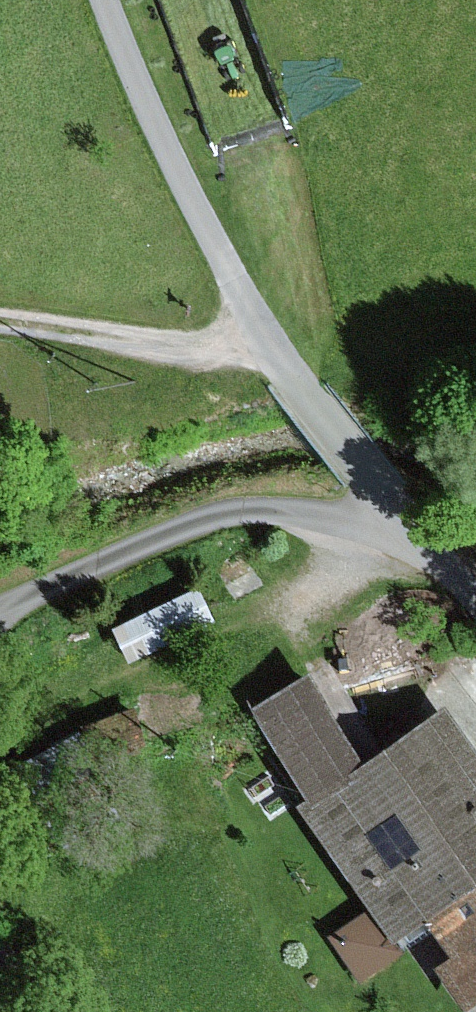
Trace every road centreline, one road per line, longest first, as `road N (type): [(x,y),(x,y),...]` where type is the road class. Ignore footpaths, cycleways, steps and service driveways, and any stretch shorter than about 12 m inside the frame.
road 1 (residential): [(105,0),(142,98),(296,379),(475,603)]
road 2 (track): [(401,510),(385,523),(357,524),(233,512),(0,614)]
road 3 (track): [(266,330),(204,348),(0,322)]

